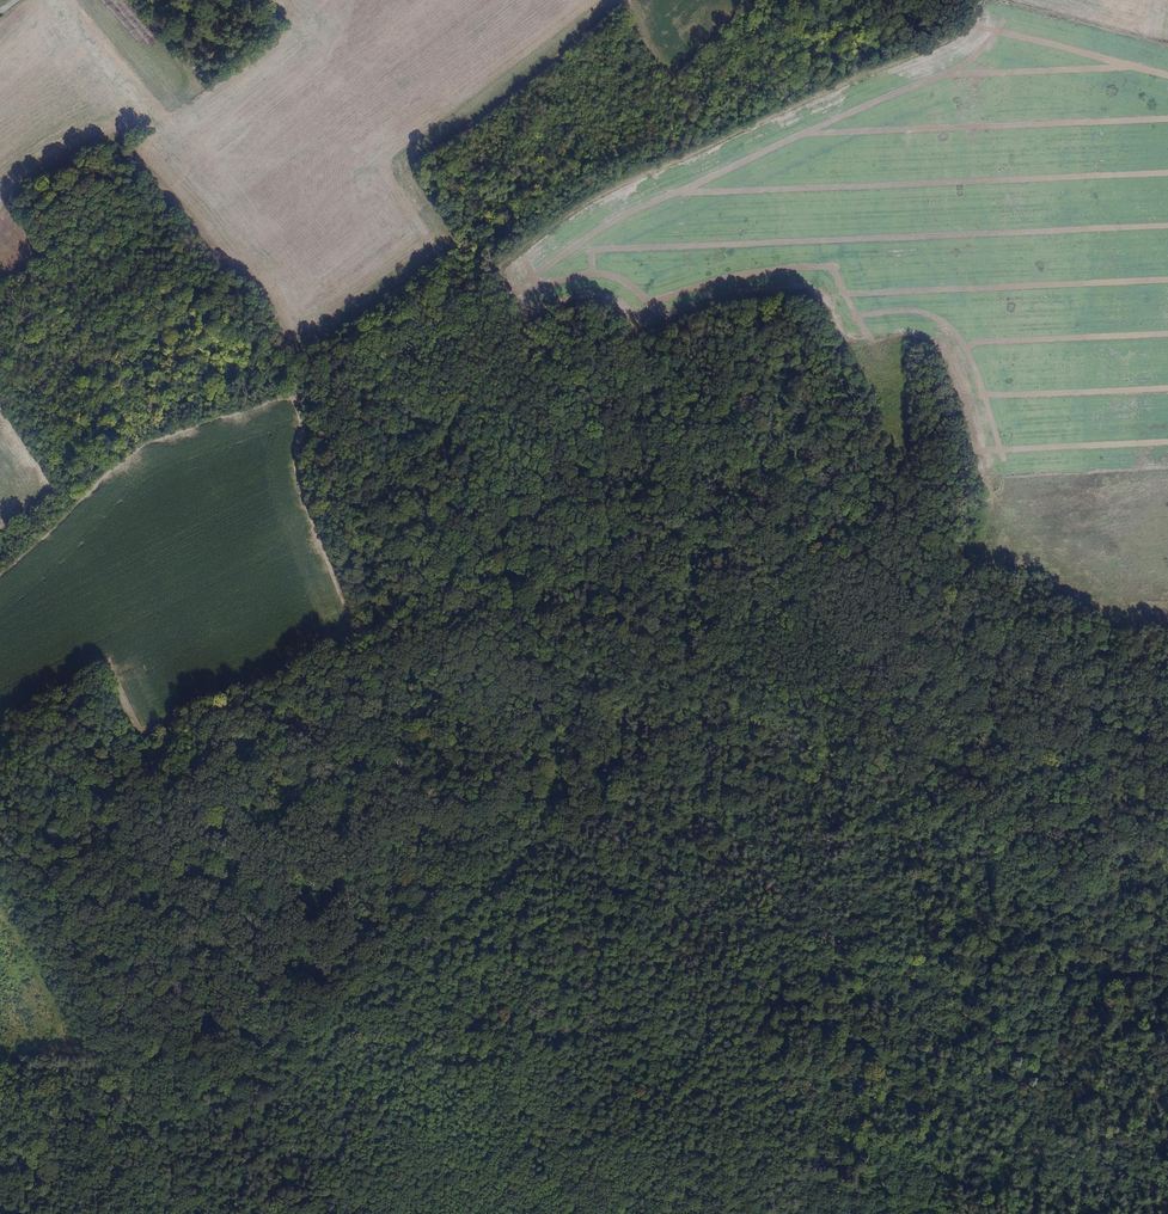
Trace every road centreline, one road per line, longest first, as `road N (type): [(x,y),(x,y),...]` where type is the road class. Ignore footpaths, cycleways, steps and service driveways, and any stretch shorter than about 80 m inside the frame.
road 1 (track): [(901,1213),(869,1161),(862,1125),(914,959),(915,908),(888,815),(820,774),(702,755),(633,775),(481,864),(399,952),(312,1028),(220,1077),(175,1087),(135,1085),(0,864)]
road 2 (track): [(541,826),(533,801),(468,717),(394,644),(337,499),(355,446),(490,355),(516,325),(501,270),(587,203),(966,26),(988,0)]
road 3 (track): [(663,1213),(635,1097),(607,1032),(606,987),(568,912),(532,1042),(445,1062),(414,1059),(391,1074),(344,1135),(251,1213)]
road 4 (track): [(0,577),(143,448),(297,398),(308,429),(301,479),(354,626)]
road 5 (track): [(989,0),(1167,48)]
road 6 (track): [(135,1085),(150,1109),(151,1156),(174,1213)]

